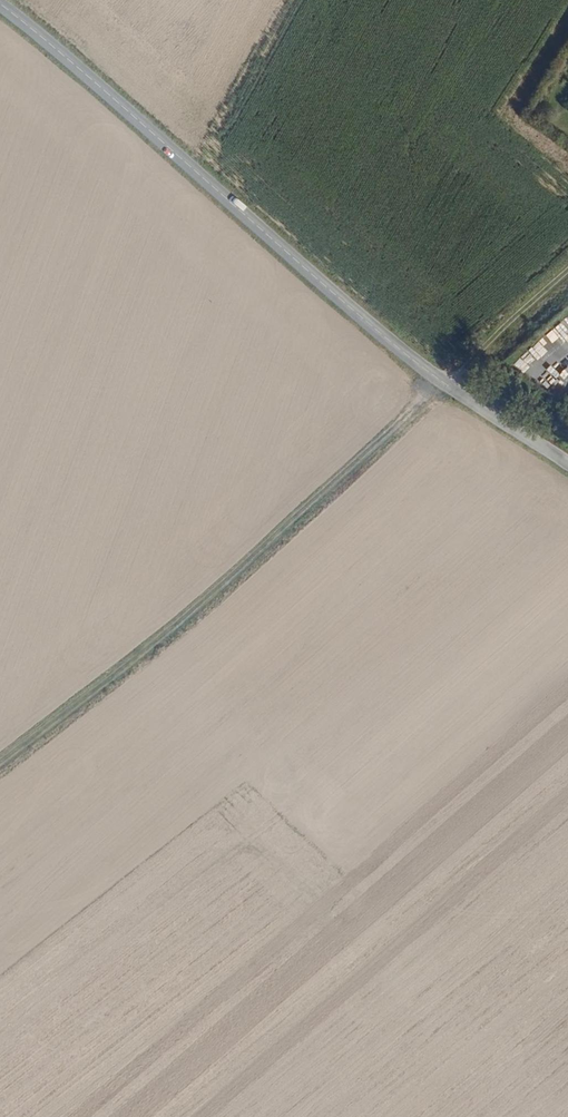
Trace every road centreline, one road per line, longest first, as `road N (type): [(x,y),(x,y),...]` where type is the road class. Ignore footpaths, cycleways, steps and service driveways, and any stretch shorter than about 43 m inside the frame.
road 1 (track): [(567,270),(179,620),(0,761)]
road 2 (residential): [(441,384),(0,6)]
road 3 (unclassified): [(441,384),(567,464)]

